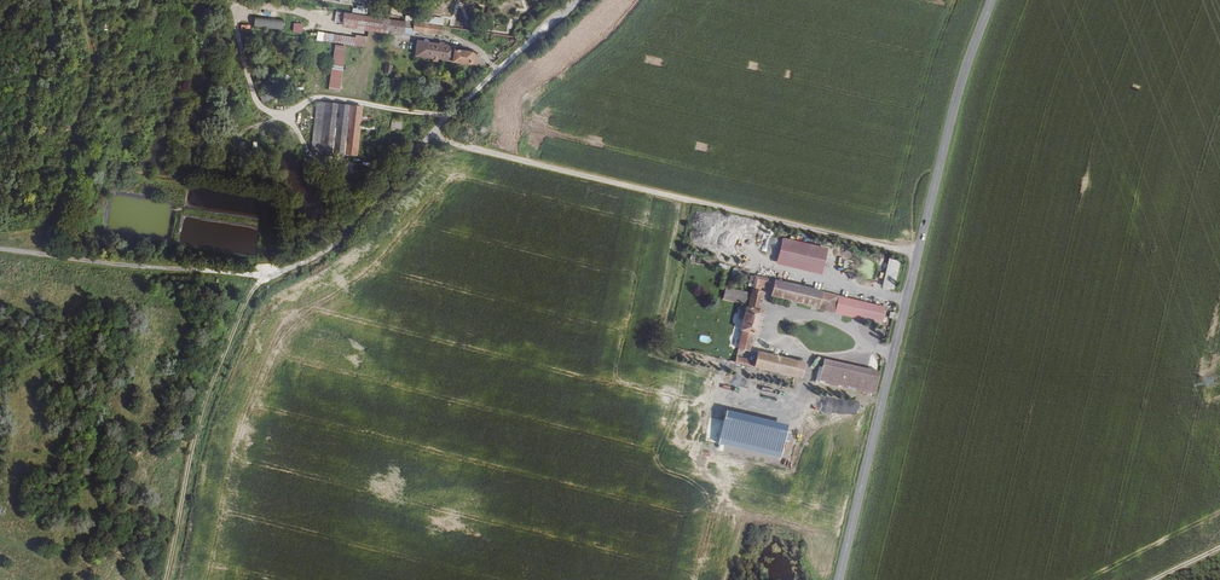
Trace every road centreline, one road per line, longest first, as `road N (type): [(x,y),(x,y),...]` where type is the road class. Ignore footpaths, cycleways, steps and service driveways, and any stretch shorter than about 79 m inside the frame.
road 1 (unclassified): [(575,0),(494,69),(432,137),(917,256)]
road 2 (track): [(165,579),(202,412),(248,298),(257,284),(336,243),(432,137)]
road 3 (tertiary): [(838,579),(917,256)]
road 4 (track): [(494,69),(480,52),(460,46),(336,31),(278,9),(222,0)]
road 5 (track): [(273,277),(0,250)]
road 6 (tertiary): [(917,256),(957,95),(992,0)]
road 7 (track): [(304,151),(305,112),(318,95),(447,119)]
road 8 (track): [(227,1),(253,101),(274,115),(305,112)]
road 9 (track): [(76,0),(91,55),(88,83),(60,151)]

